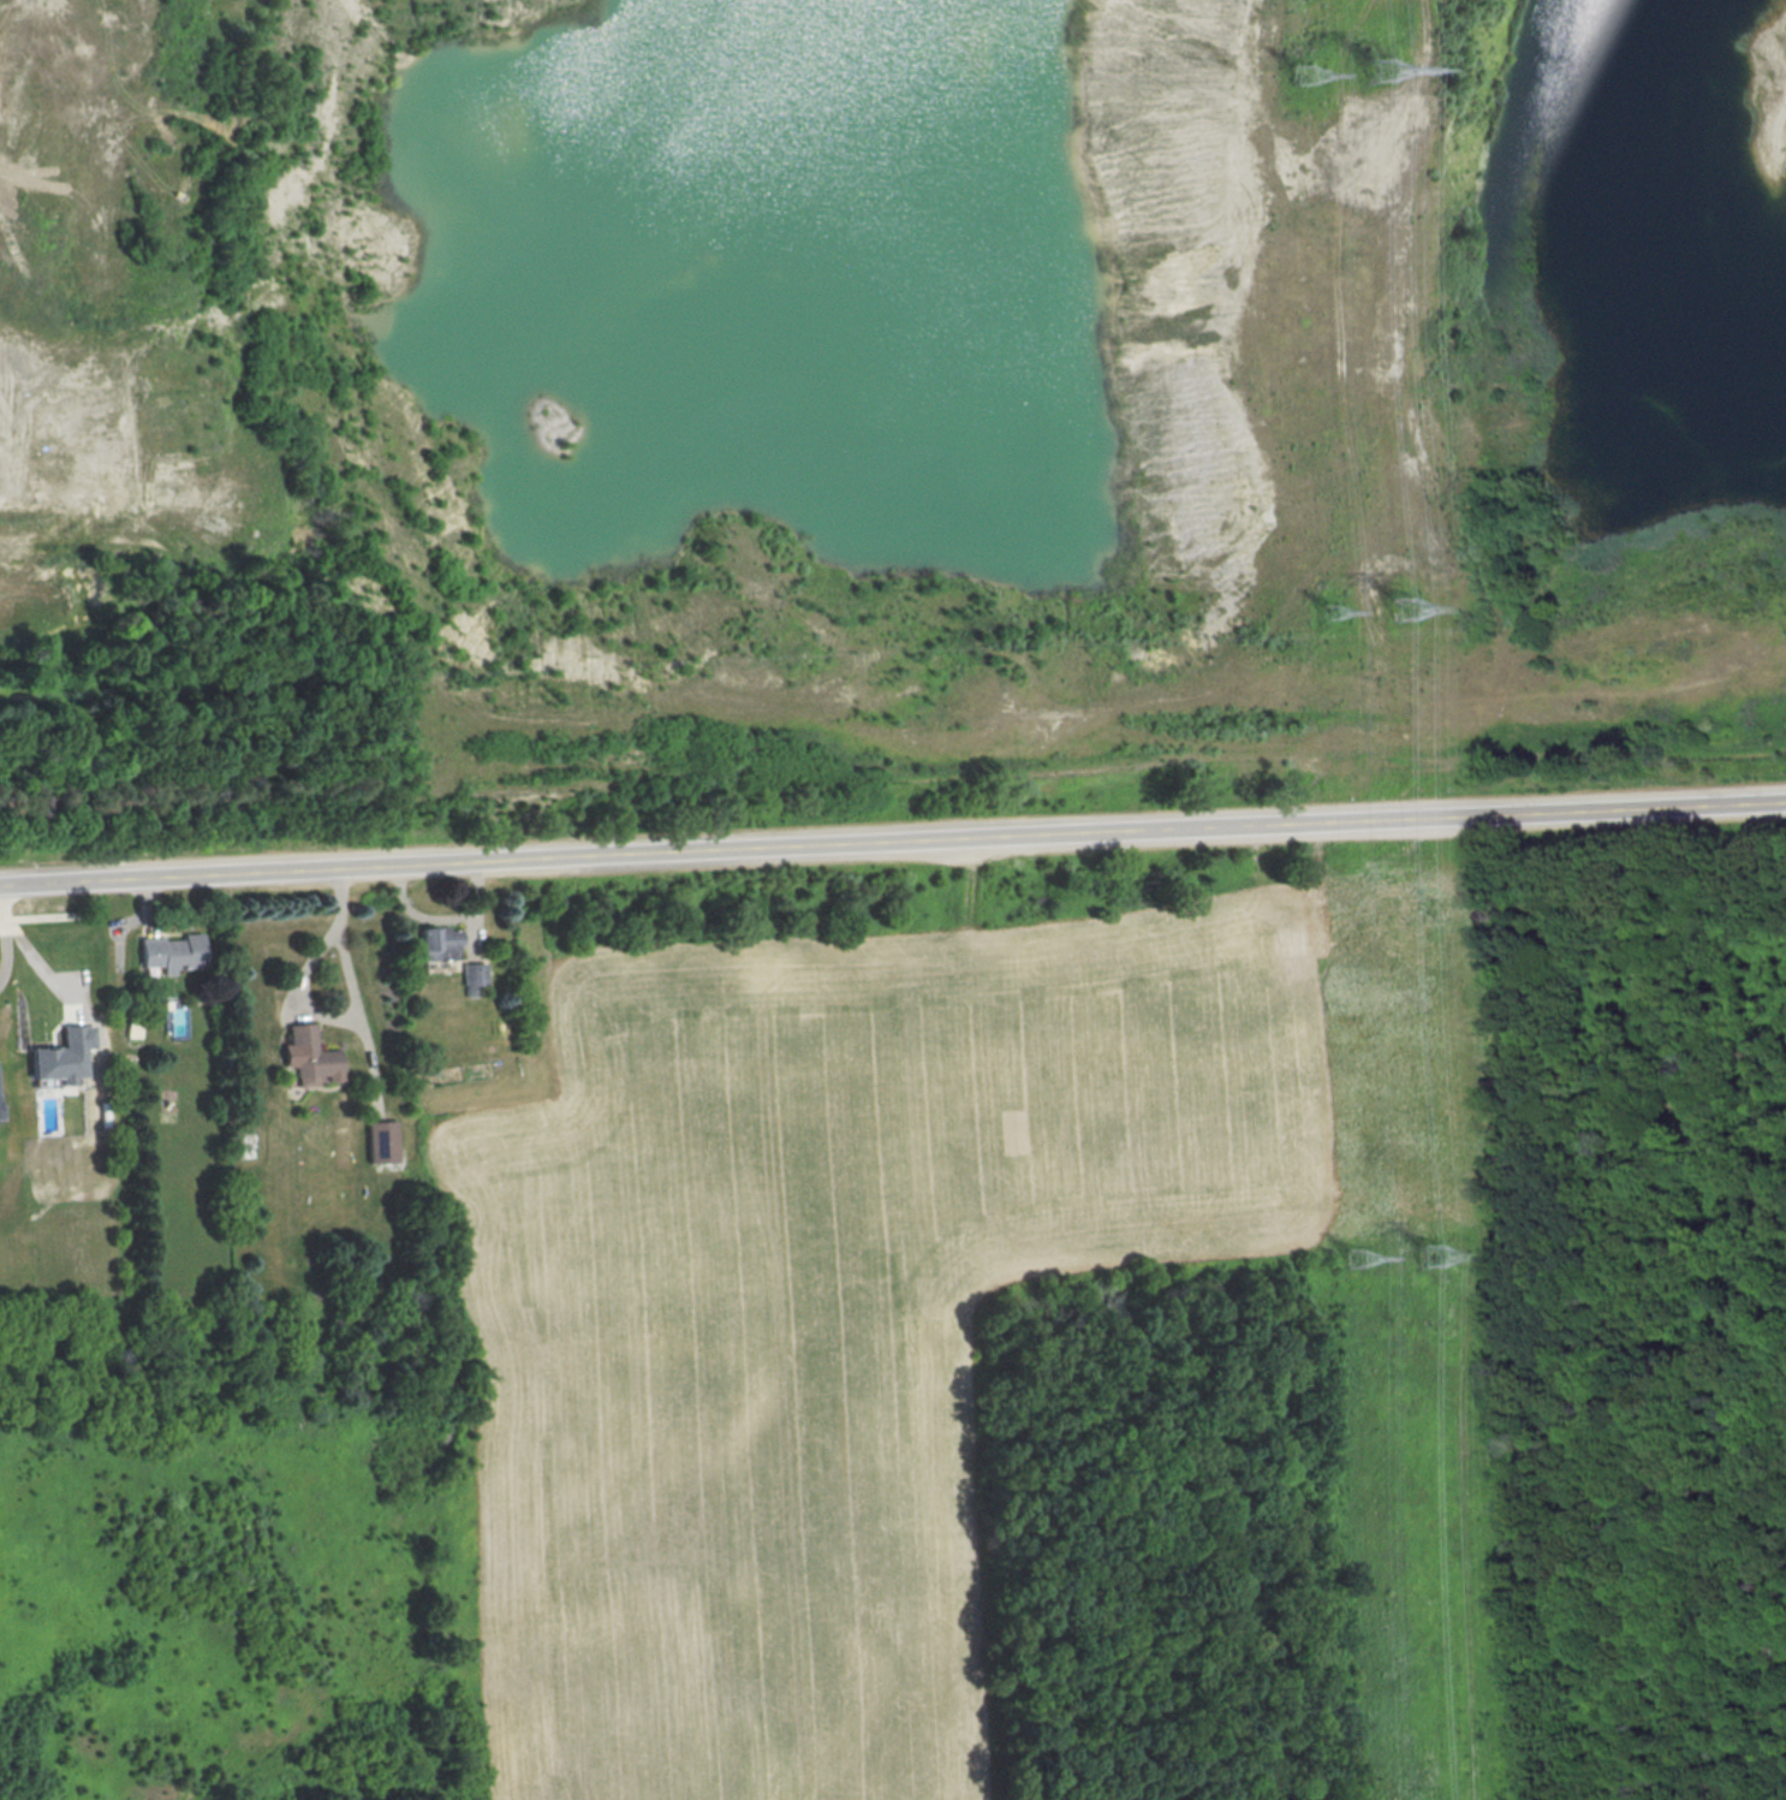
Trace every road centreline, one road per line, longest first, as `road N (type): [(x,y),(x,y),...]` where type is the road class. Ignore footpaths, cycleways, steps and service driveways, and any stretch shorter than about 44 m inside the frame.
road 1 (tertiary): [(1785,803),(0,884)]

